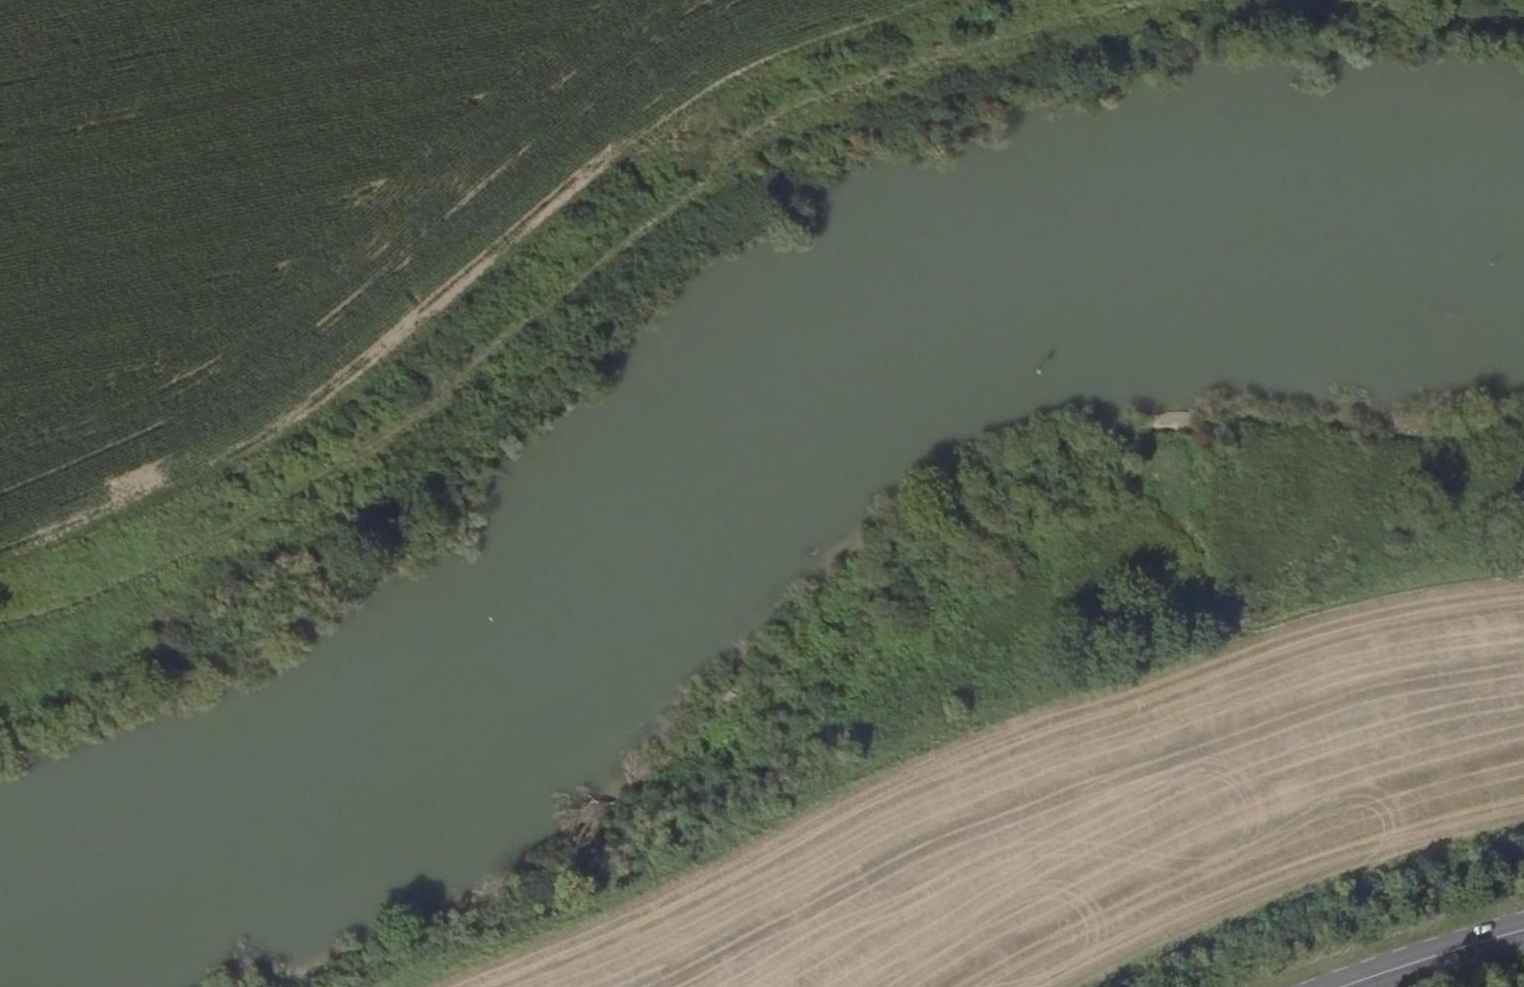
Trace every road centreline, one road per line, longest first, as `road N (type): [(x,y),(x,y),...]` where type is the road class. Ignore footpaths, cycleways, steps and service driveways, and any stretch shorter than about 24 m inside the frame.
road 1 (secondary): [(1396,986),(1523,942)]

